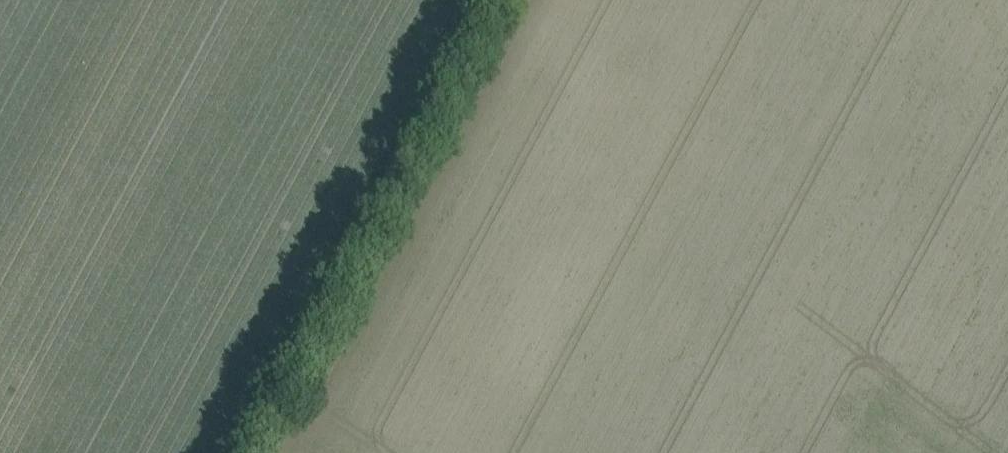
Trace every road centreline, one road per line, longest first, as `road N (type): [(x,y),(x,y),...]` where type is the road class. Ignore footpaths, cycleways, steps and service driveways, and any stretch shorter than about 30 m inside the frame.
road 1 (track): [(243,452),(486,0)]

